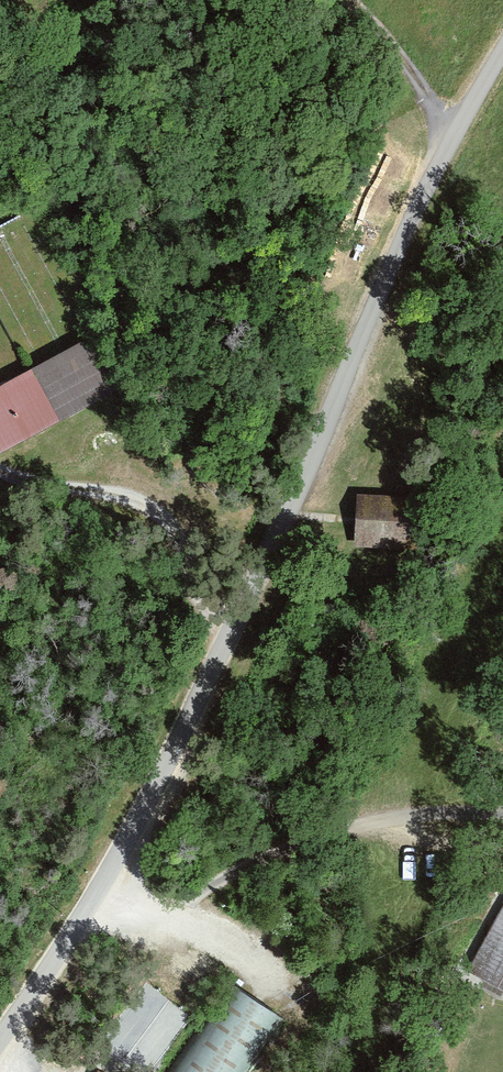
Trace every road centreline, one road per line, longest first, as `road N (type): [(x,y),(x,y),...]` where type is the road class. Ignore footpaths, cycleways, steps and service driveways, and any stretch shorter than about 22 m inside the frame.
road 1 (unclassified): [(502,49),(447,145),(195,707),(93,893),(0,1032)]
road 2 (track): [(228,637),(200,604),(162,520),(144,504),(0,471)]
road 3 (track): [(447,145),(434,107),(355,0)]

